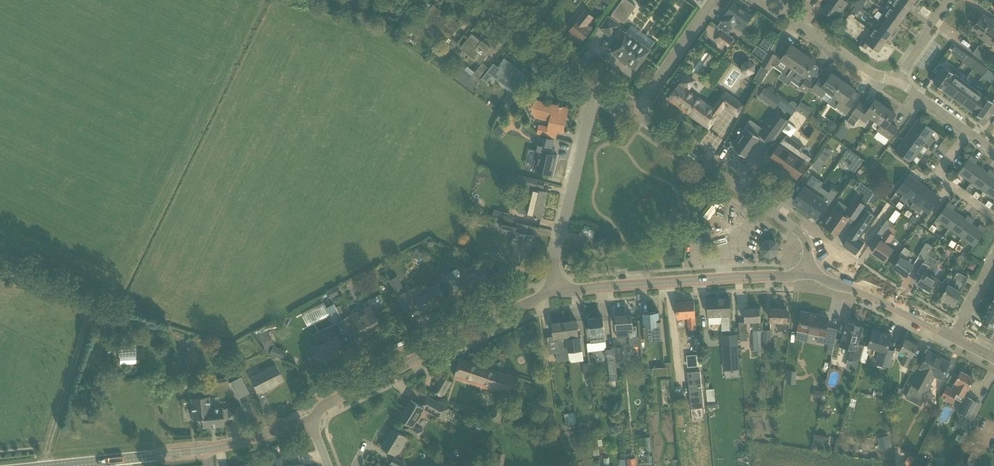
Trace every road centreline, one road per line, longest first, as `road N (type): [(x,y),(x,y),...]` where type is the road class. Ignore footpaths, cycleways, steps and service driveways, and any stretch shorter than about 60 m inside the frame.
road 1 (tertiary): [(310,422),(555,290)]
road 2 (tertiary): [(555,290),(809,269)]
road 3 (residential): [(809,269),(798,230),(632,114)]
road 4 (tertiary): [(72,465),(211,449),(310,422)]
road 5 (residential): [(555,290),(554,262),(601,90)]
road 6 (residential): [(897,79),(875,77),(758,0)]
road 7 (tertiary): [(956,337),(809,269)]
road 8 (residential): [(601,90),(487,0)]
road 9 (residential): [(632,114),(713,0)]
road 10 (residential): [(967,130),(936,176),(993,216)]

